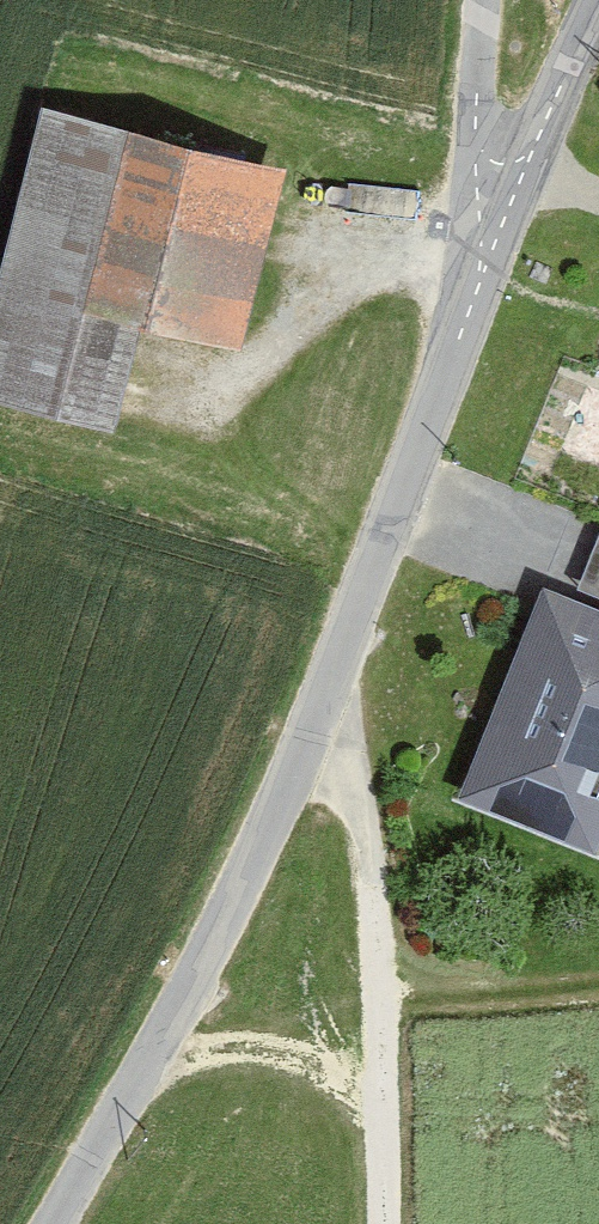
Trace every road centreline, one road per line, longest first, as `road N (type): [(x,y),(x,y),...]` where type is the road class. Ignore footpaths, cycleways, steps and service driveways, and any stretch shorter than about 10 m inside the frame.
road 1 (unclassified): [(50,1223),(131,1081),(334,661),(481,272)]
road 2 (track): [(385,1223),(371,864),(334,661)]
road 3 (unclassified): [(598,20),(481,272)]
road 4 (unclassified): [(481,272),(483,0)]

